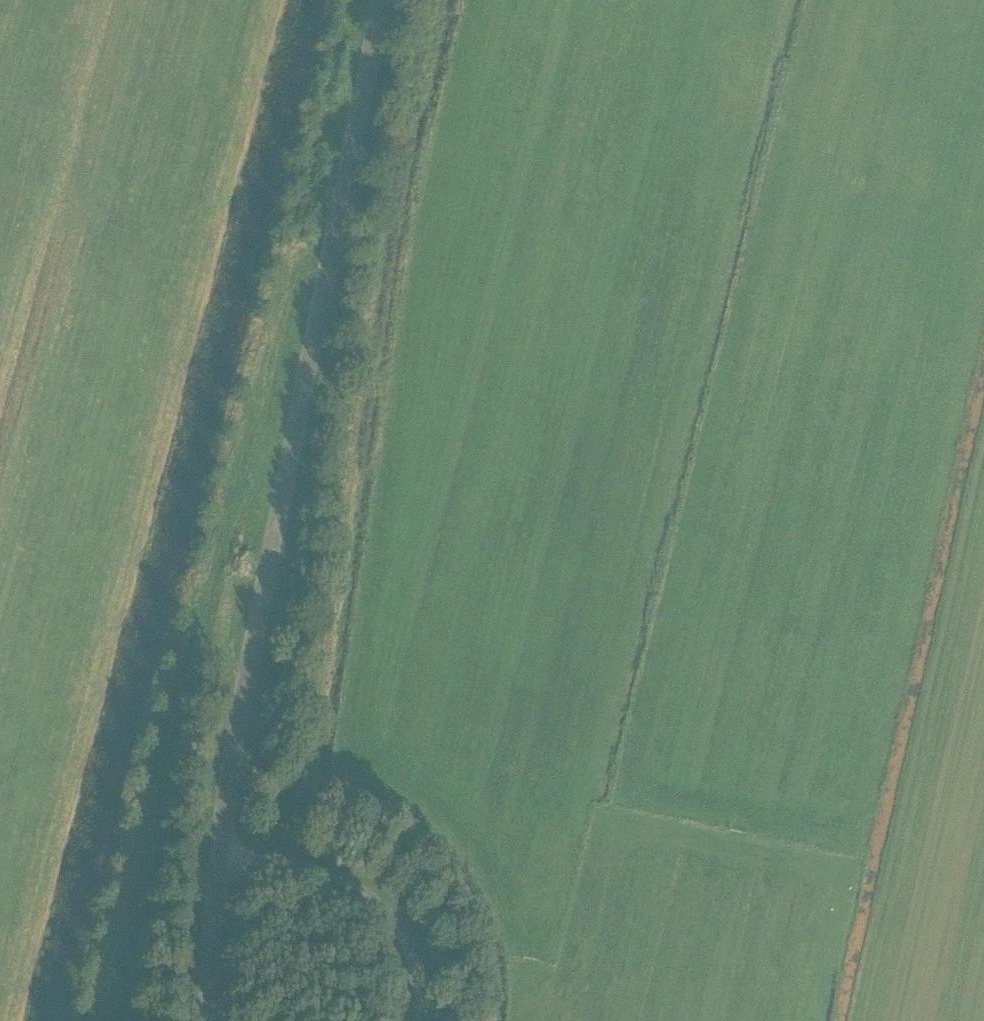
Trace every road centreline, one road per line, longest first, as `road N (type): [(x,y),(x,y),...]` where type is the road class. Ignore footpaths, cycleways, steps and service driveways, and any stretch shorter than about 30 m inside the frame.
road 1 (unclassified): [(380,0),(226,760),(218,857)]
road 2 (unclassified): [(0,684),(137,241),(131,214),(113,188),(0,148)]
road 3 (unclassified): [(419,1020),(408,946),(363,890),(312,871),(218,857)]
road 4 (unclassified): [(206,1020),(218,857)]

